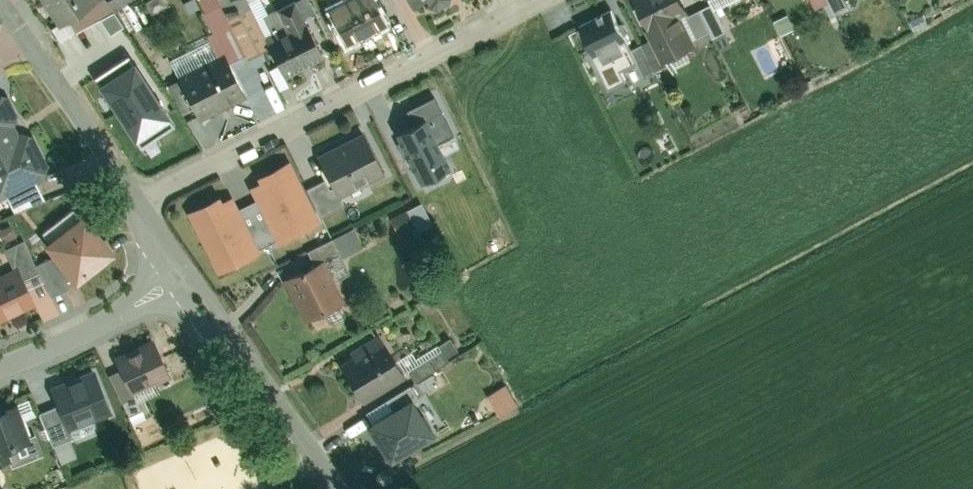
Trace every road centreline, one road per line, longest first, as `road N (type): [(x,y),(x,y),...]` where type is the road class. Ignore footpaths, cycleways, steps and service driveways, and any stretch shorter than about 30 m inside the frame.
road 1 (residential): [(141,203),(513,13)]
road 2 (residential): [(179,276),(342,488)]
road 3 (residential): [(0,367),(128,313),(179,276)]
road 4 (residential): [(28,39),(141,203)]

